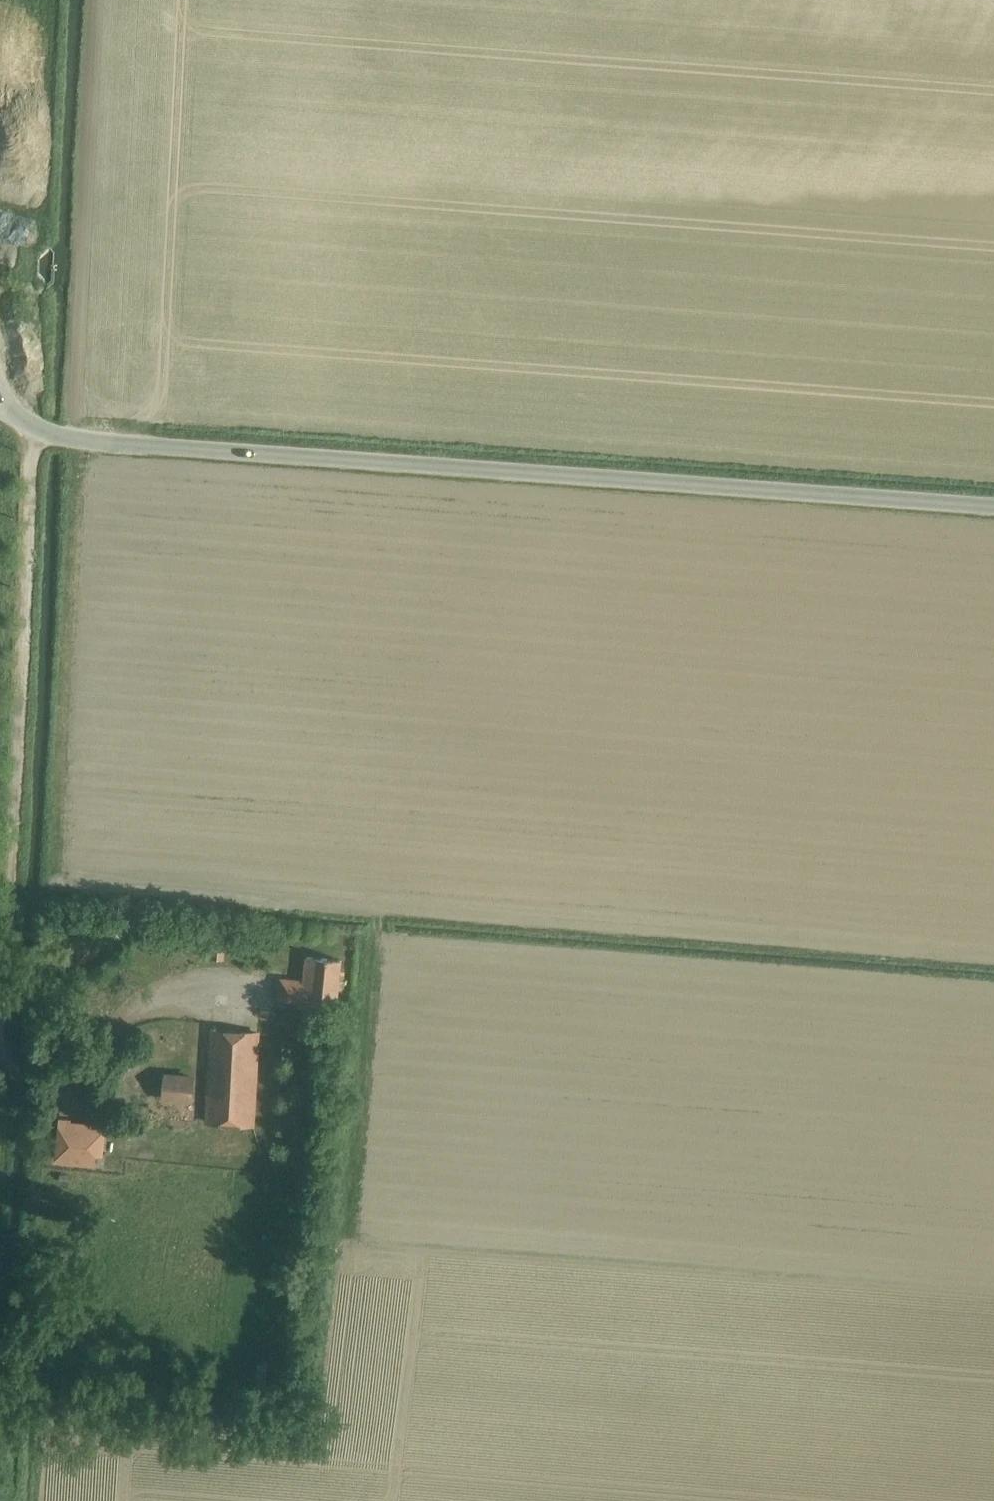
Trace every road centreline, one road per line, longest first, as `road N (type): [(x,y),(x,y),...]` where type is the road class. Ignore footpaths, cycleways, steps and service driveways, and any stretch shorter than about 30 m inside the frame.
road 1 (tertiary): [(0,403),(35,432),(71,440),(993,508)]

